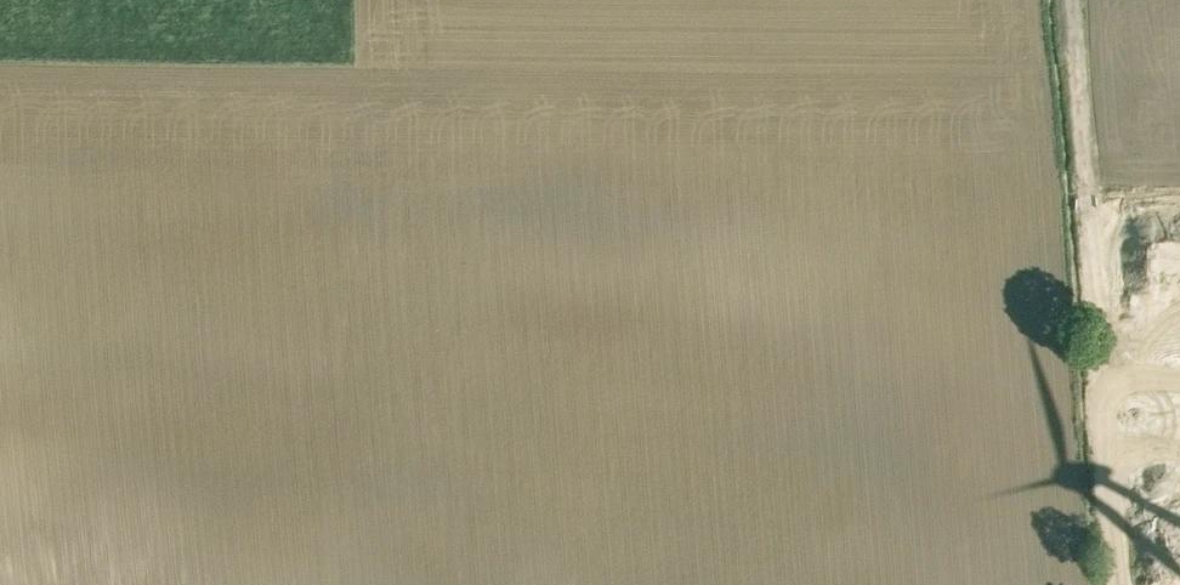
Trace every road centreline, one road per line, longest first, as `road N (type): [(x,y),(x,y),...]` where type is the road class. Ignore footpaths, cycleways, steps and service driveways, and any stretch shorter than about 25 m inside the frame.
road 1 (track): [(1128,584),(1076,0)]

